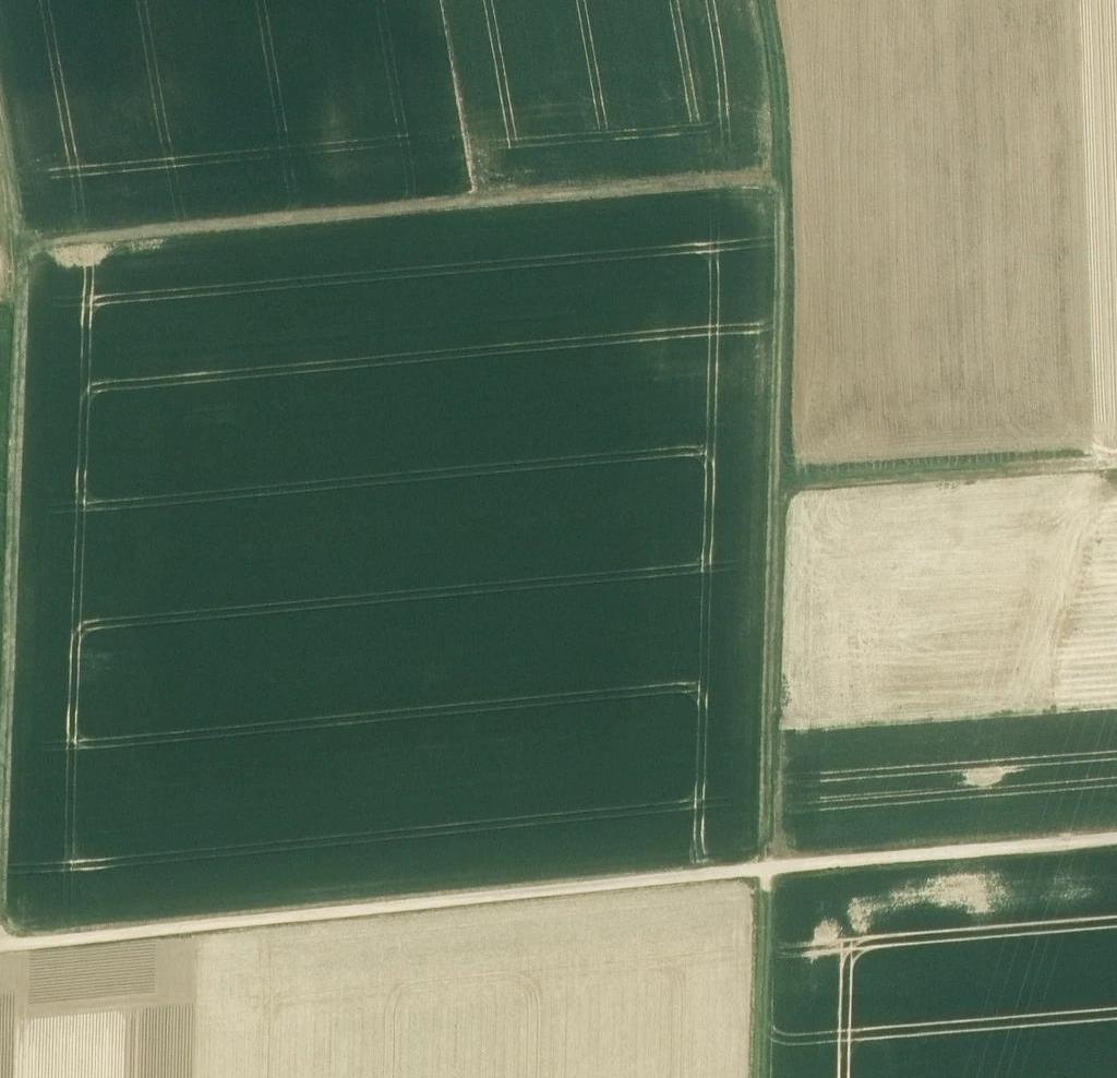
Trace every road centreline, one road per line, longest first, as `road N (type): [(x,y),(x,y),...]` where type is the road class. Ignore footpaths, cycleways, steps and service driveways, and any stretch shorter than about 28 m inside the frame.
road 1 (track): [(794,485),(802,174),(39,241),(0,878)]
road 2 (track): [(1116,843),(0,947)]
road 3 (track): [(767,1077),(794,485),(1116,463)]
road 4 (track): [(39,241),(0,23)]
road 5 (track): [(778,0),(802,174)]

